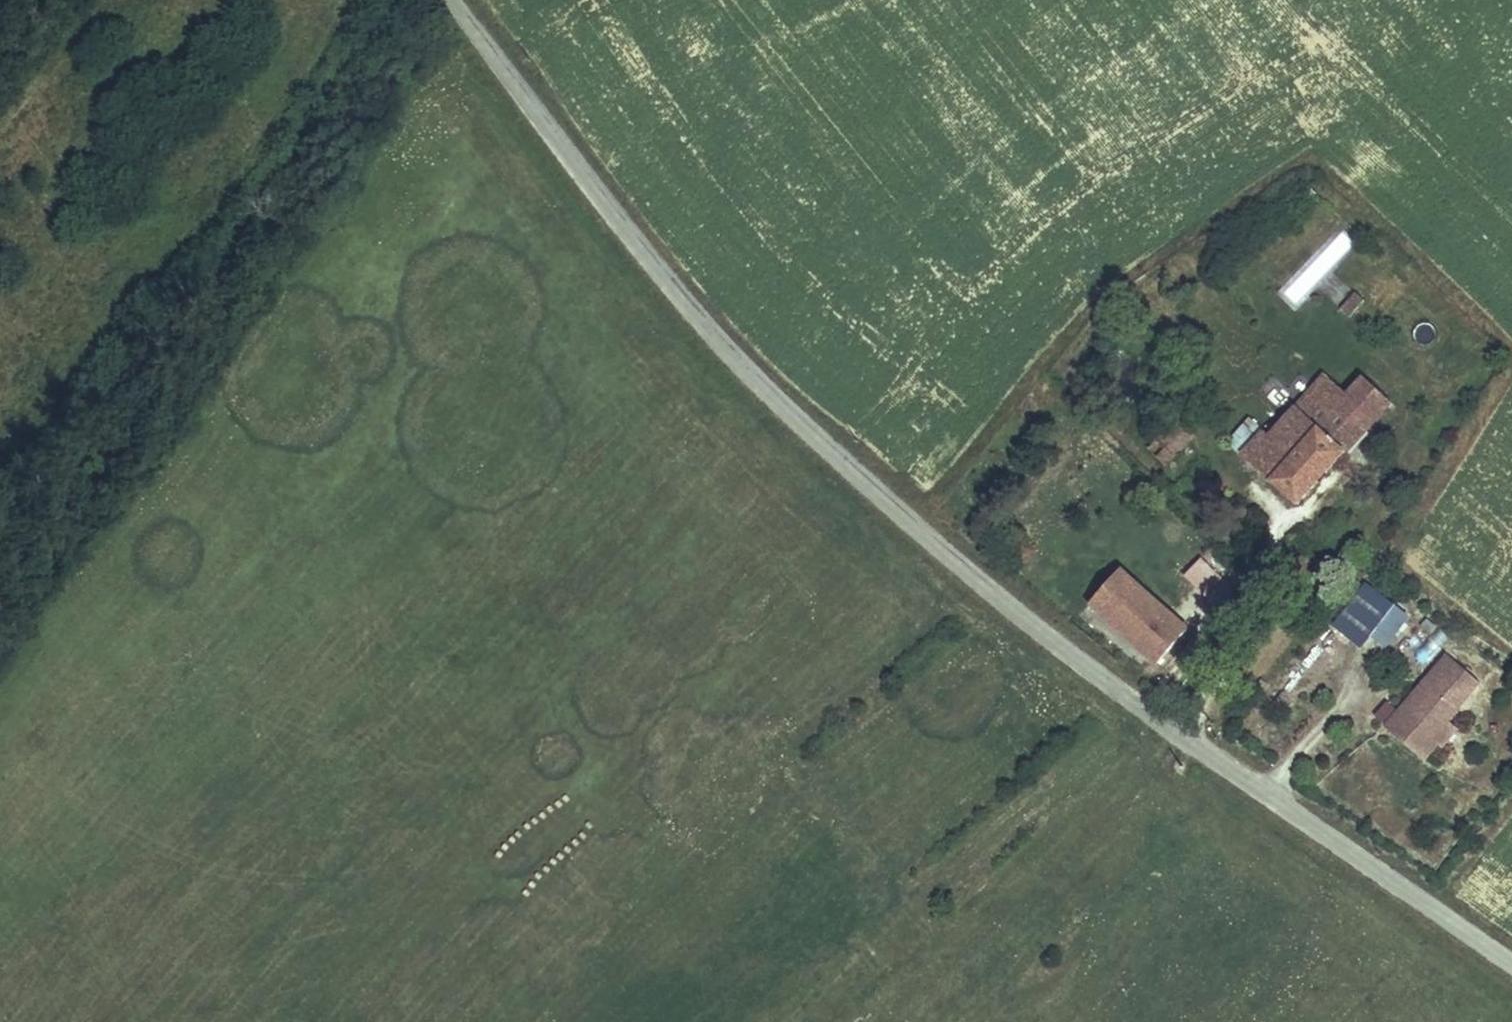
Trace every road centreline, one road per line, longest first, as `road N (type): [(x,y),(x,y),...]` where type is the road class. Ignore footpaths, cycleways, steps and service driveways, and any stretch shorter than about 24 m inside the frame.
road 1 (unclassified): [(450,0),(668,279),(760,380),(880,489),(1112,684),(1511,945)]

